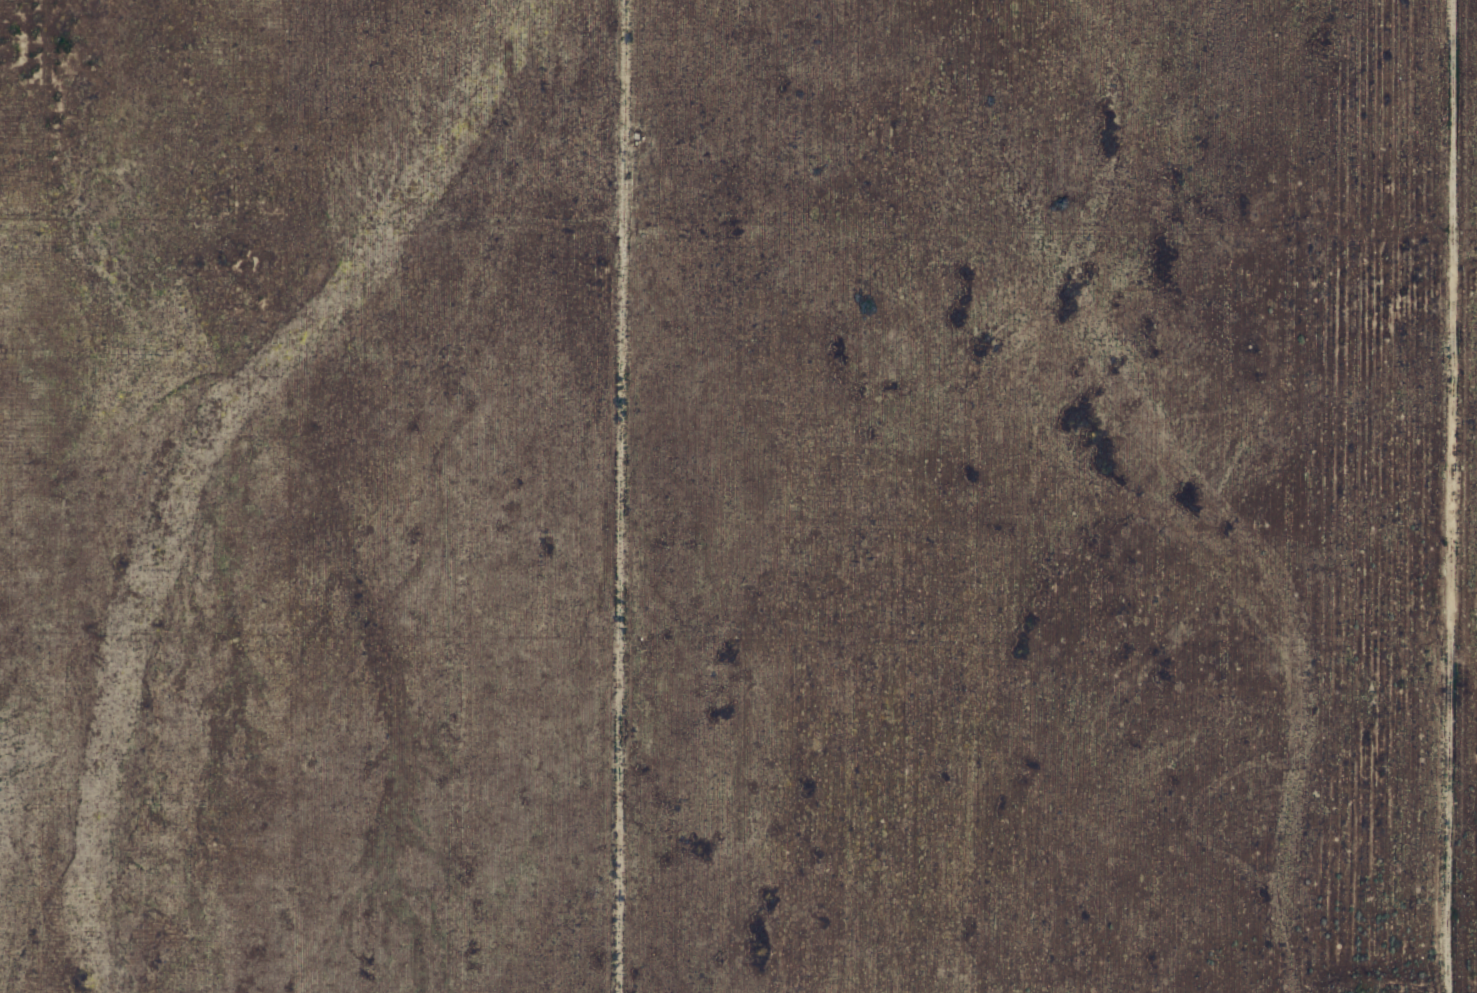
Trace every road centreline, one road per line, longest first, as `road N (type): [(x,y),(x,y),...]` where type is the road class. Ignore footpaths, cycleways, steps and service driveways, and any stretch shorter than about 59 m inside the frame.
road 1 (track): [(1470,992),(1462,0)]

